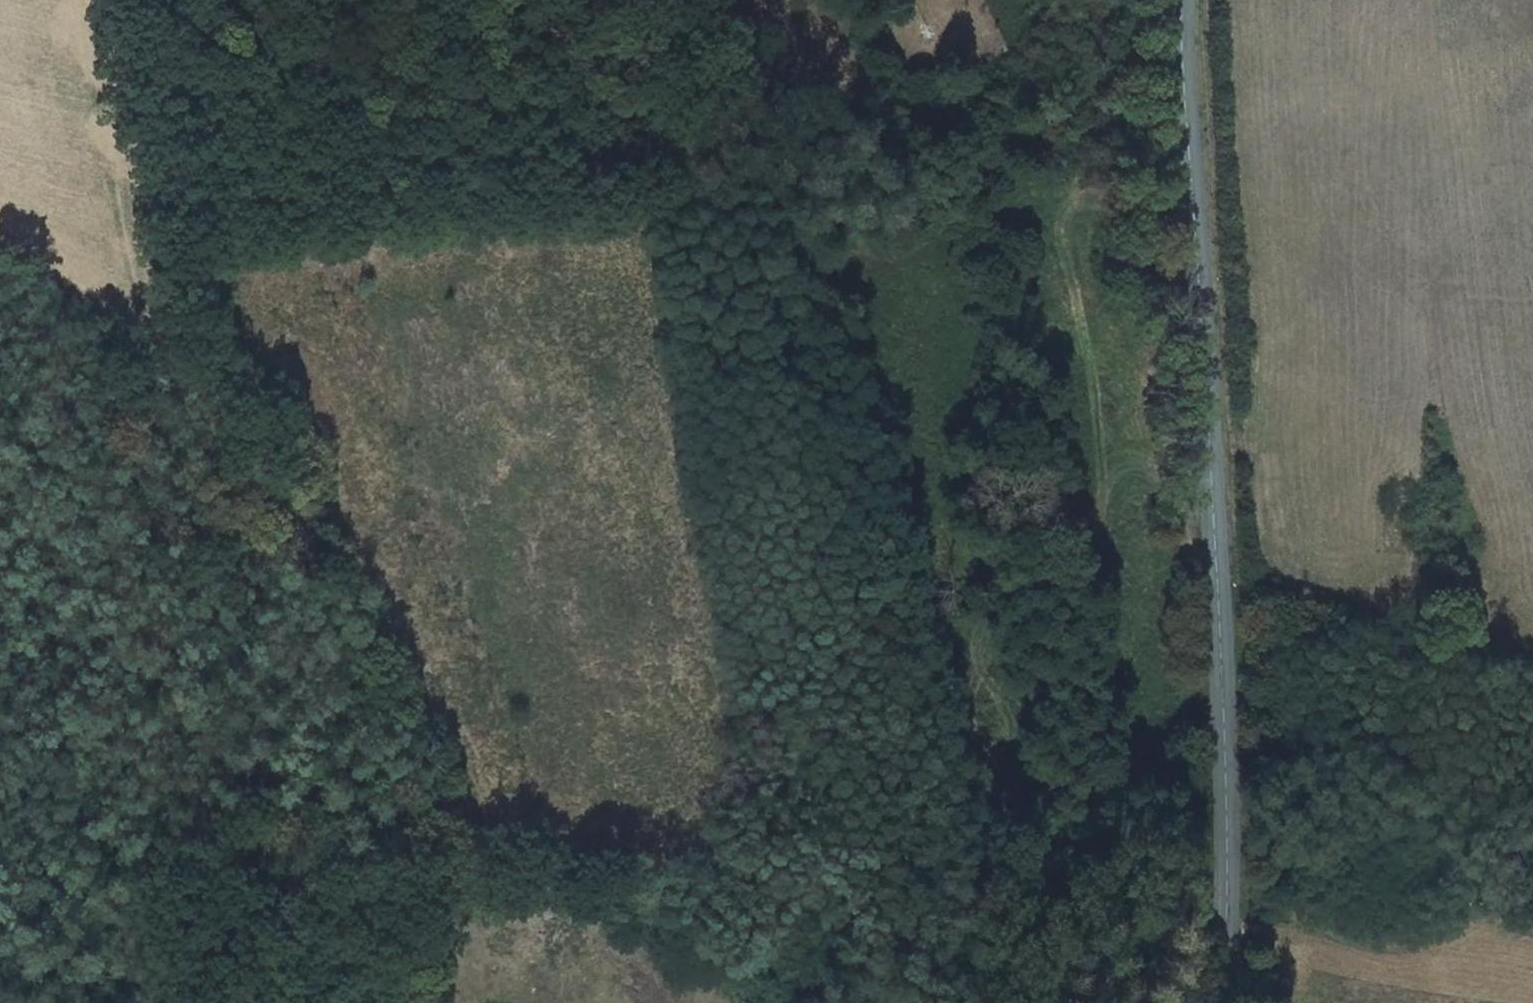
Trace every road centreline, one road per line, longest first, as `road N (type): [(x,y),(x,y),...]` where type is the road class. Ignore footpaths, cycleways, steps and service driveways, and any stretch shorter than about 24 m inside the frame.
road 1 (tertiary): [(1178,0),(1224,658),(1221,1002)]
road 2 (track): [(394,1002),(386,872),(365,768),(312,605),(242,459),(139,354),(0,275)]

